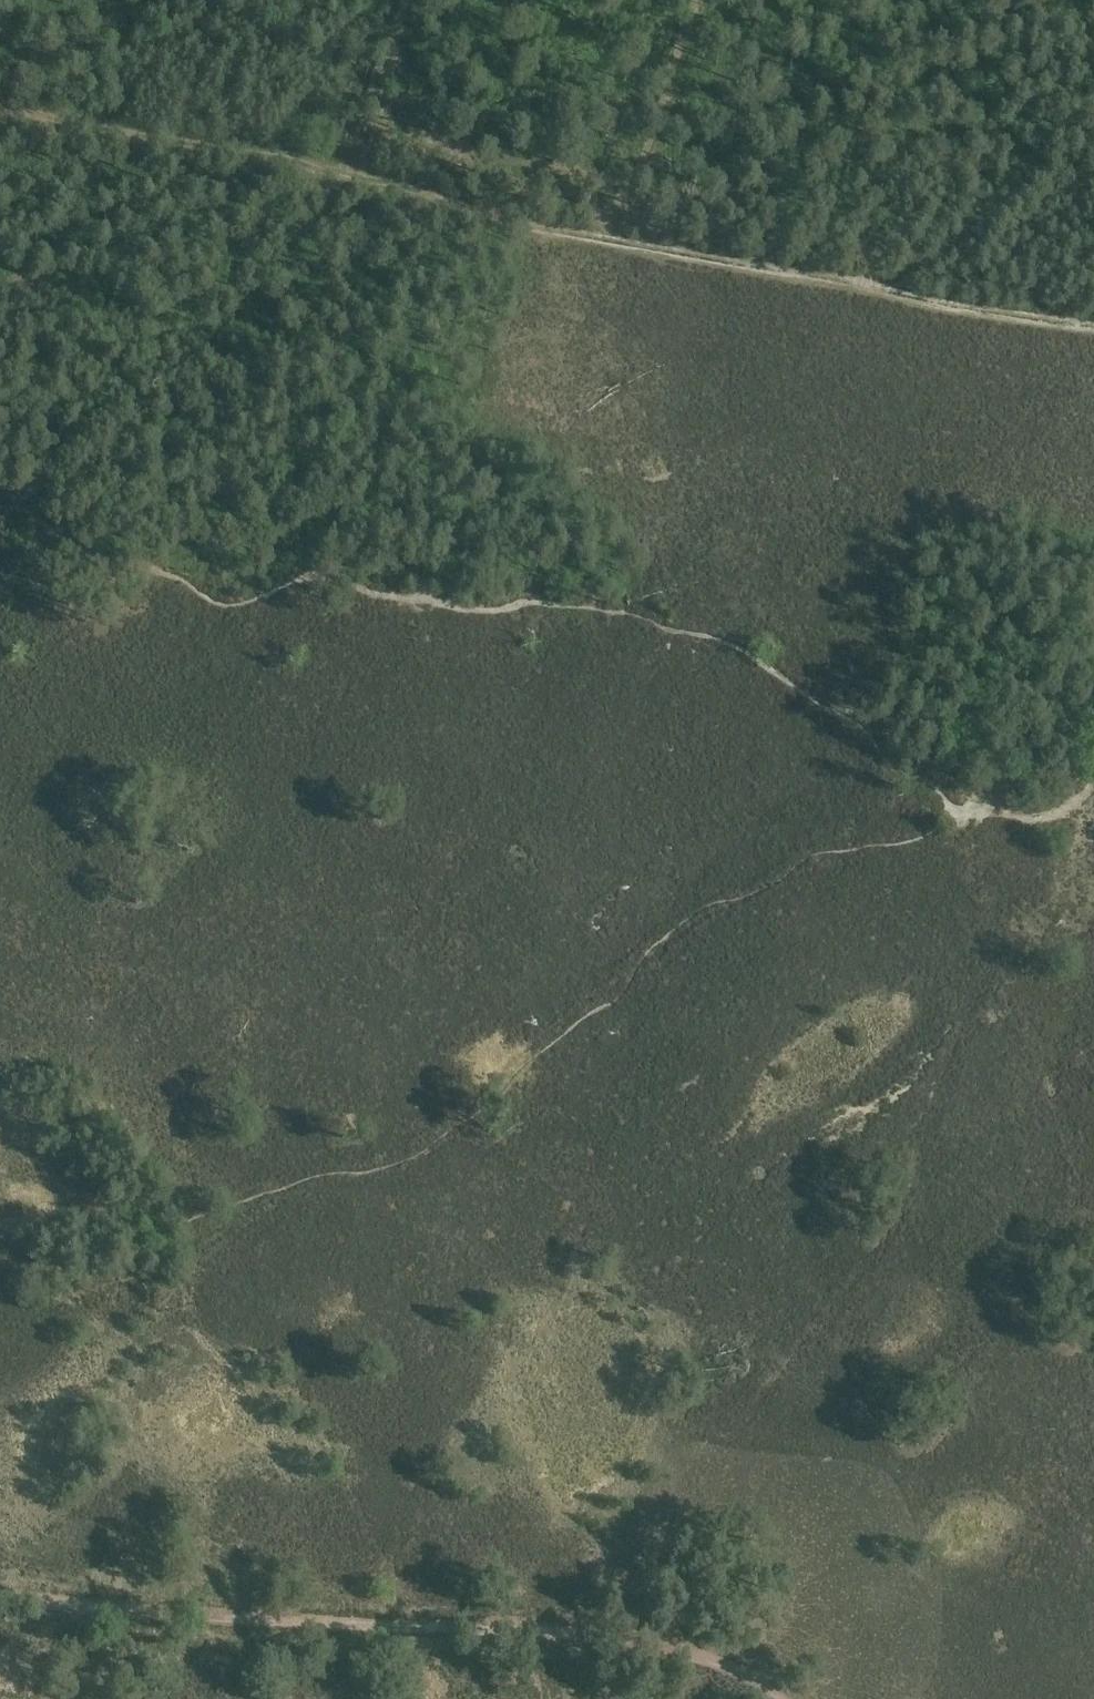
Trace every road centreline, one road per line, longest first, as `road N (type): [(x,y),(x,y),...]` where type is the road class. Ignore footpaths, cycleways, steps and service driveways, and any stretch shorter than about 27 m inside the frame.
road 1 (track): [(0,95),(1093,315)]
road 2 (track): [(759,1698),(673,1643),(339,1611),(0,1597)]

